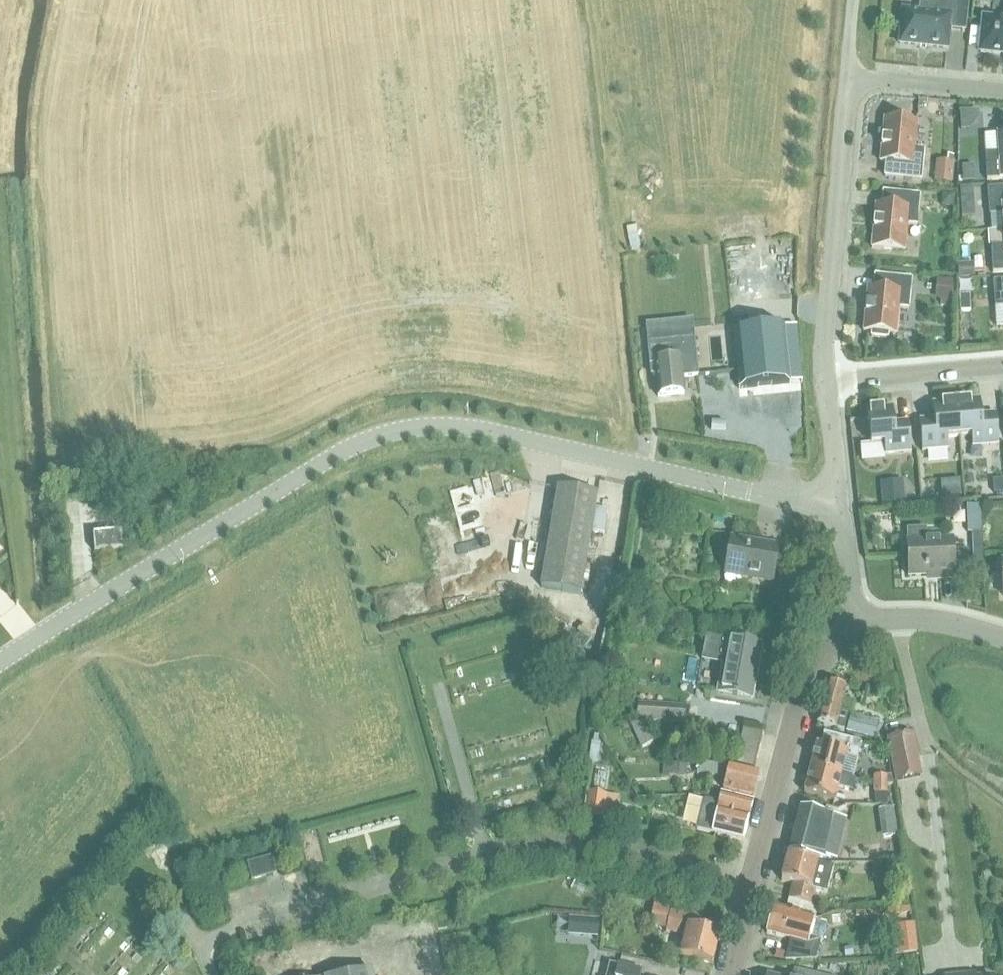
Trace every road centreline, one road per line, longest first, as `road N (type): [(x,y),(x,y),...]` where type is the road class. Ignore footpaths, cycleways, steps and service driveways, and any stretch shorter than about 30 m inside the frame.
road 1 (residential): [(0,661),(362,438),(420,424),(485,429),(835,504)]
road 2 (residential): [(729,974),(792,709),(822,648),(861,627)]
road 3 (residential): [(827,379),(847,79)]
road 4 (residential): [(827,379),(1002,364)]
road 5 (residential): [(1002,90),(847,79)]
road 6 (residential): [(861,627),(948,623),(1002,640)]
road 7 (residential): [(861,627),(835,504)]
road 8 (residential): [(835,504),(827,379)]

